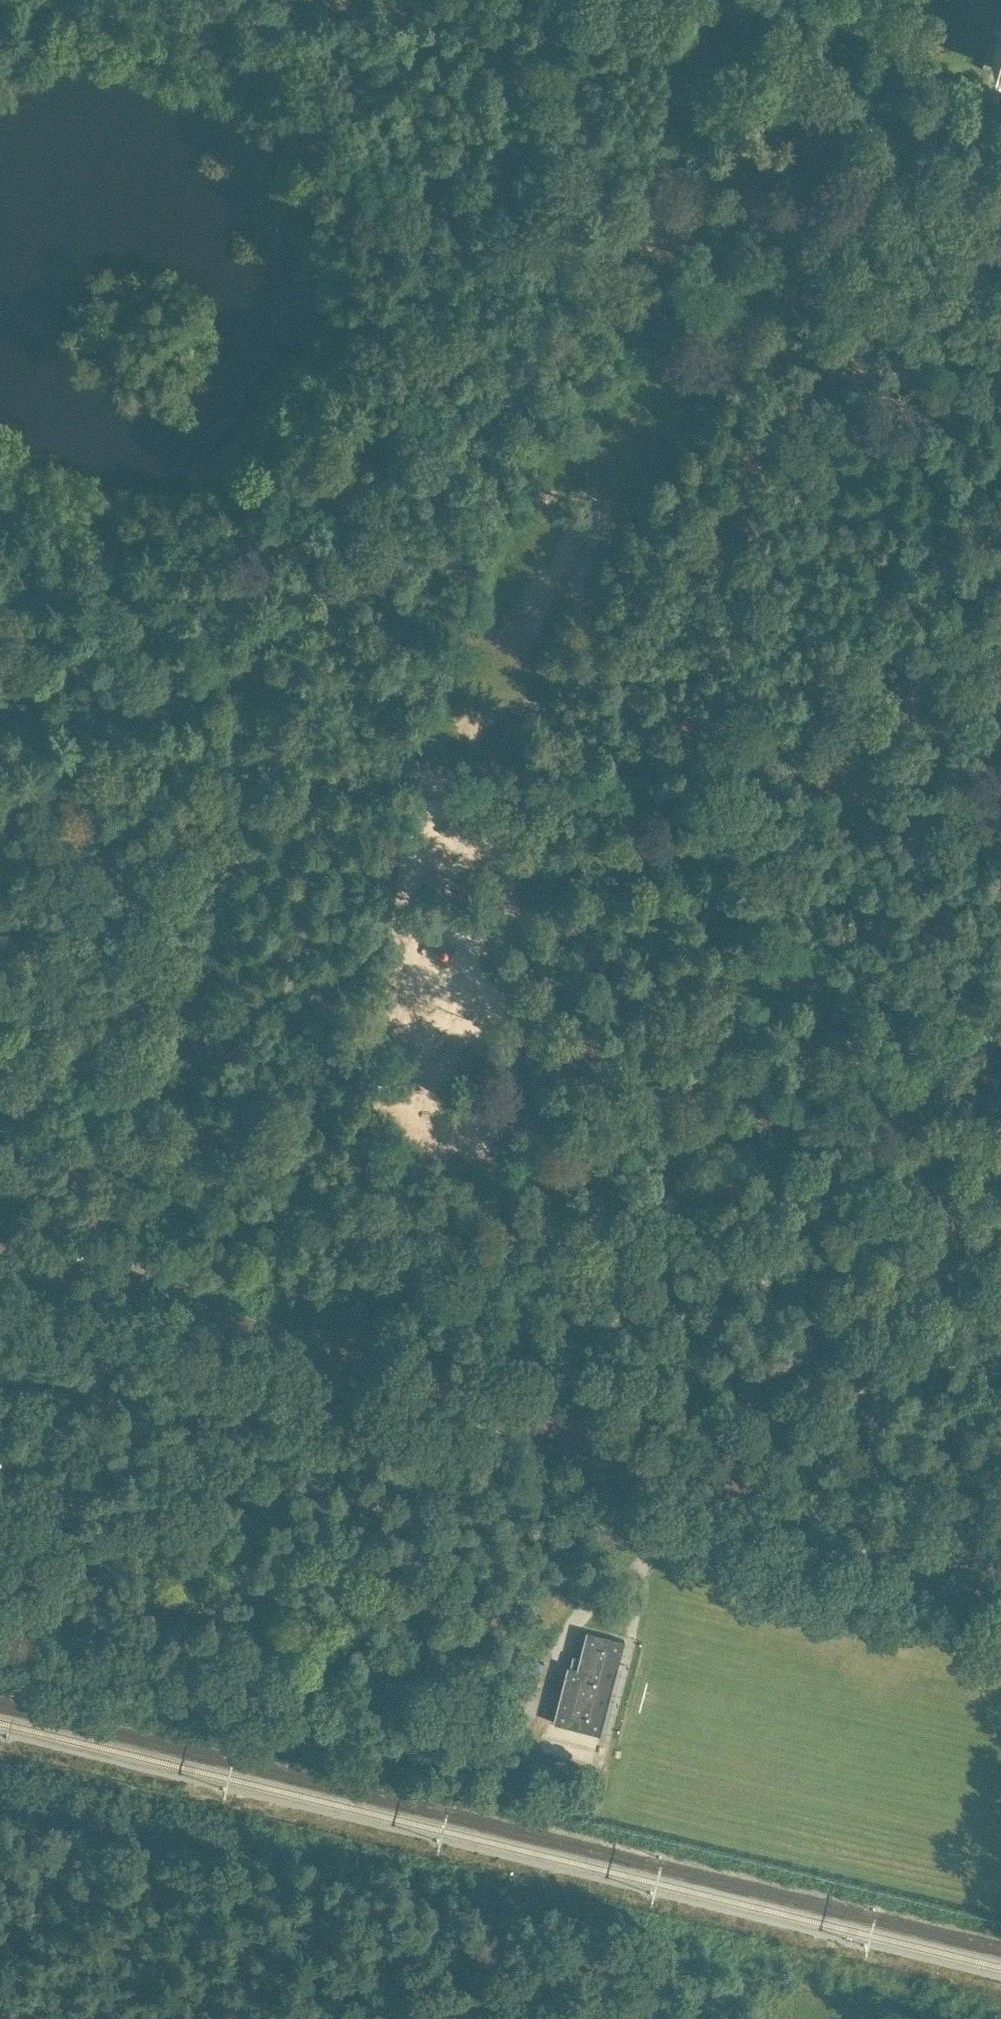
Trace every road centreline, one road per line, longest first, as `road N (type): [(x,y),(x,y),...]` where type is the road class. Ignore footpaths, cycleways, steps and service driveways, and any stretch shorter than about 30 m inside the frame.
road 1 (unclassified): [(1000,1576),(0,1242)]

